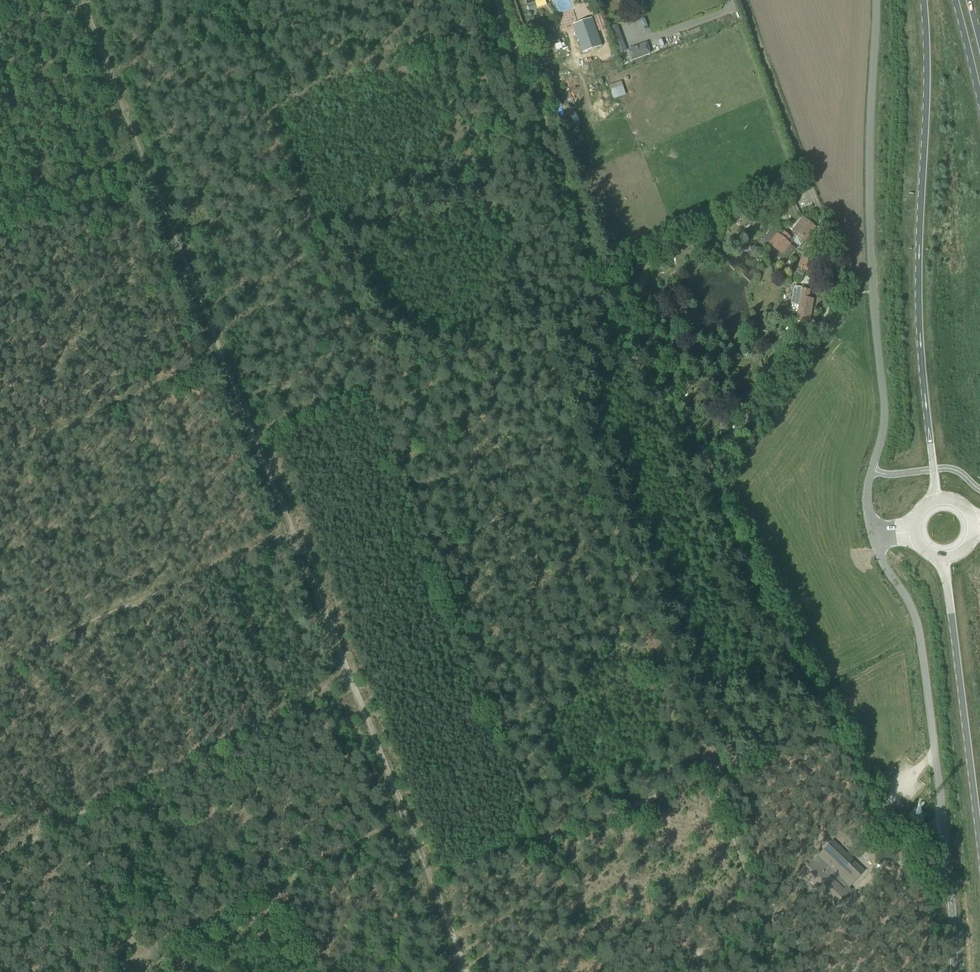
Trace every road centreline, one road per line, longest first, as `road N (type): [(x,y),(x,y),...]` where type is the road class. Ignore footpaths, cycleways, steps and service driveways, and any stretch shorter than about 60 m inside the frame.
road 1 (track): [(312,235),(542,827)]
road 2 (unclassified): [(874,0),(867,156),(884,414),(867,486),(871,530)]
road 3 (primary): [(923,0),(919,344),(935,500)]
road 4 (track): [(609,291),(829,724)]
road 5 (track): [(223,363),(80,0)]
road 6 (track): [(427,869),(290,531)]
road 7 (unclassified): [(875,545),(917,623),(949,873)]
road 8 (track): [(0,666),(290,531)]
road 9 (track): [(509,0),(609,291)]
road 10 (primary): [(943,558),(979,851)]
road 11 (track): [(150,178),(271,132),(218,0)]
road 12 (track): [(829,724),(885,810),(947,850)]
road 13 (track): [(778,914),(717,763)]

